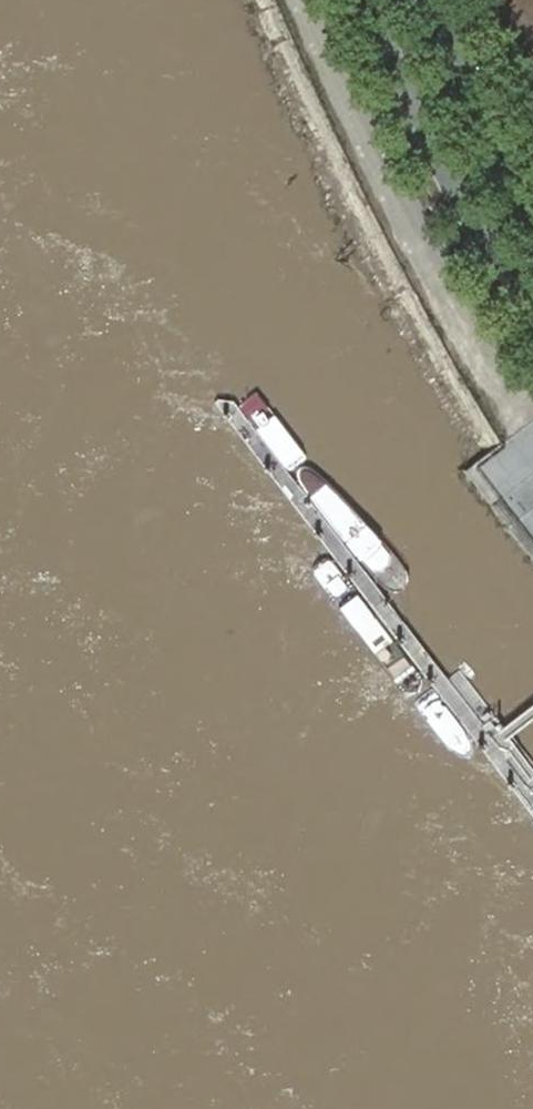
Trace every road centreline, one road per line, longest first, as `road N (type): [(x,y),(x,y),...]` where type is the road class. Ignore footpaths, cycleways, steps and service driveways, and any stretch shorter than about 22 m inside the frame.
road 1 (secondary): [(428,0),(532,215)]

